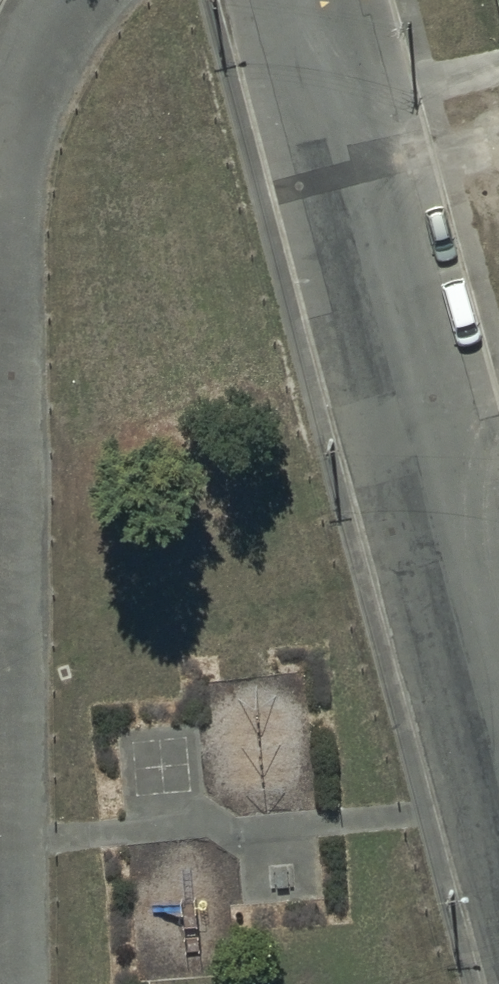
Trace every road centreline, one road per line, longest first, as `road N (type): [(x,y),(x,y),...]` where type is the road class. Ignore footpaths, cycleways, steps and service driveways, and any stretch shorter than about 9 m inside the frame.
road 1 (residential): [(64,0),(27,57),(8,191),(16,983)]
road 2 (residential): [(358,181),(498,705)]
road 3 (residential): [(309,0),(358,181)]
road 4 (residential): [(358,181),(498,142)]

